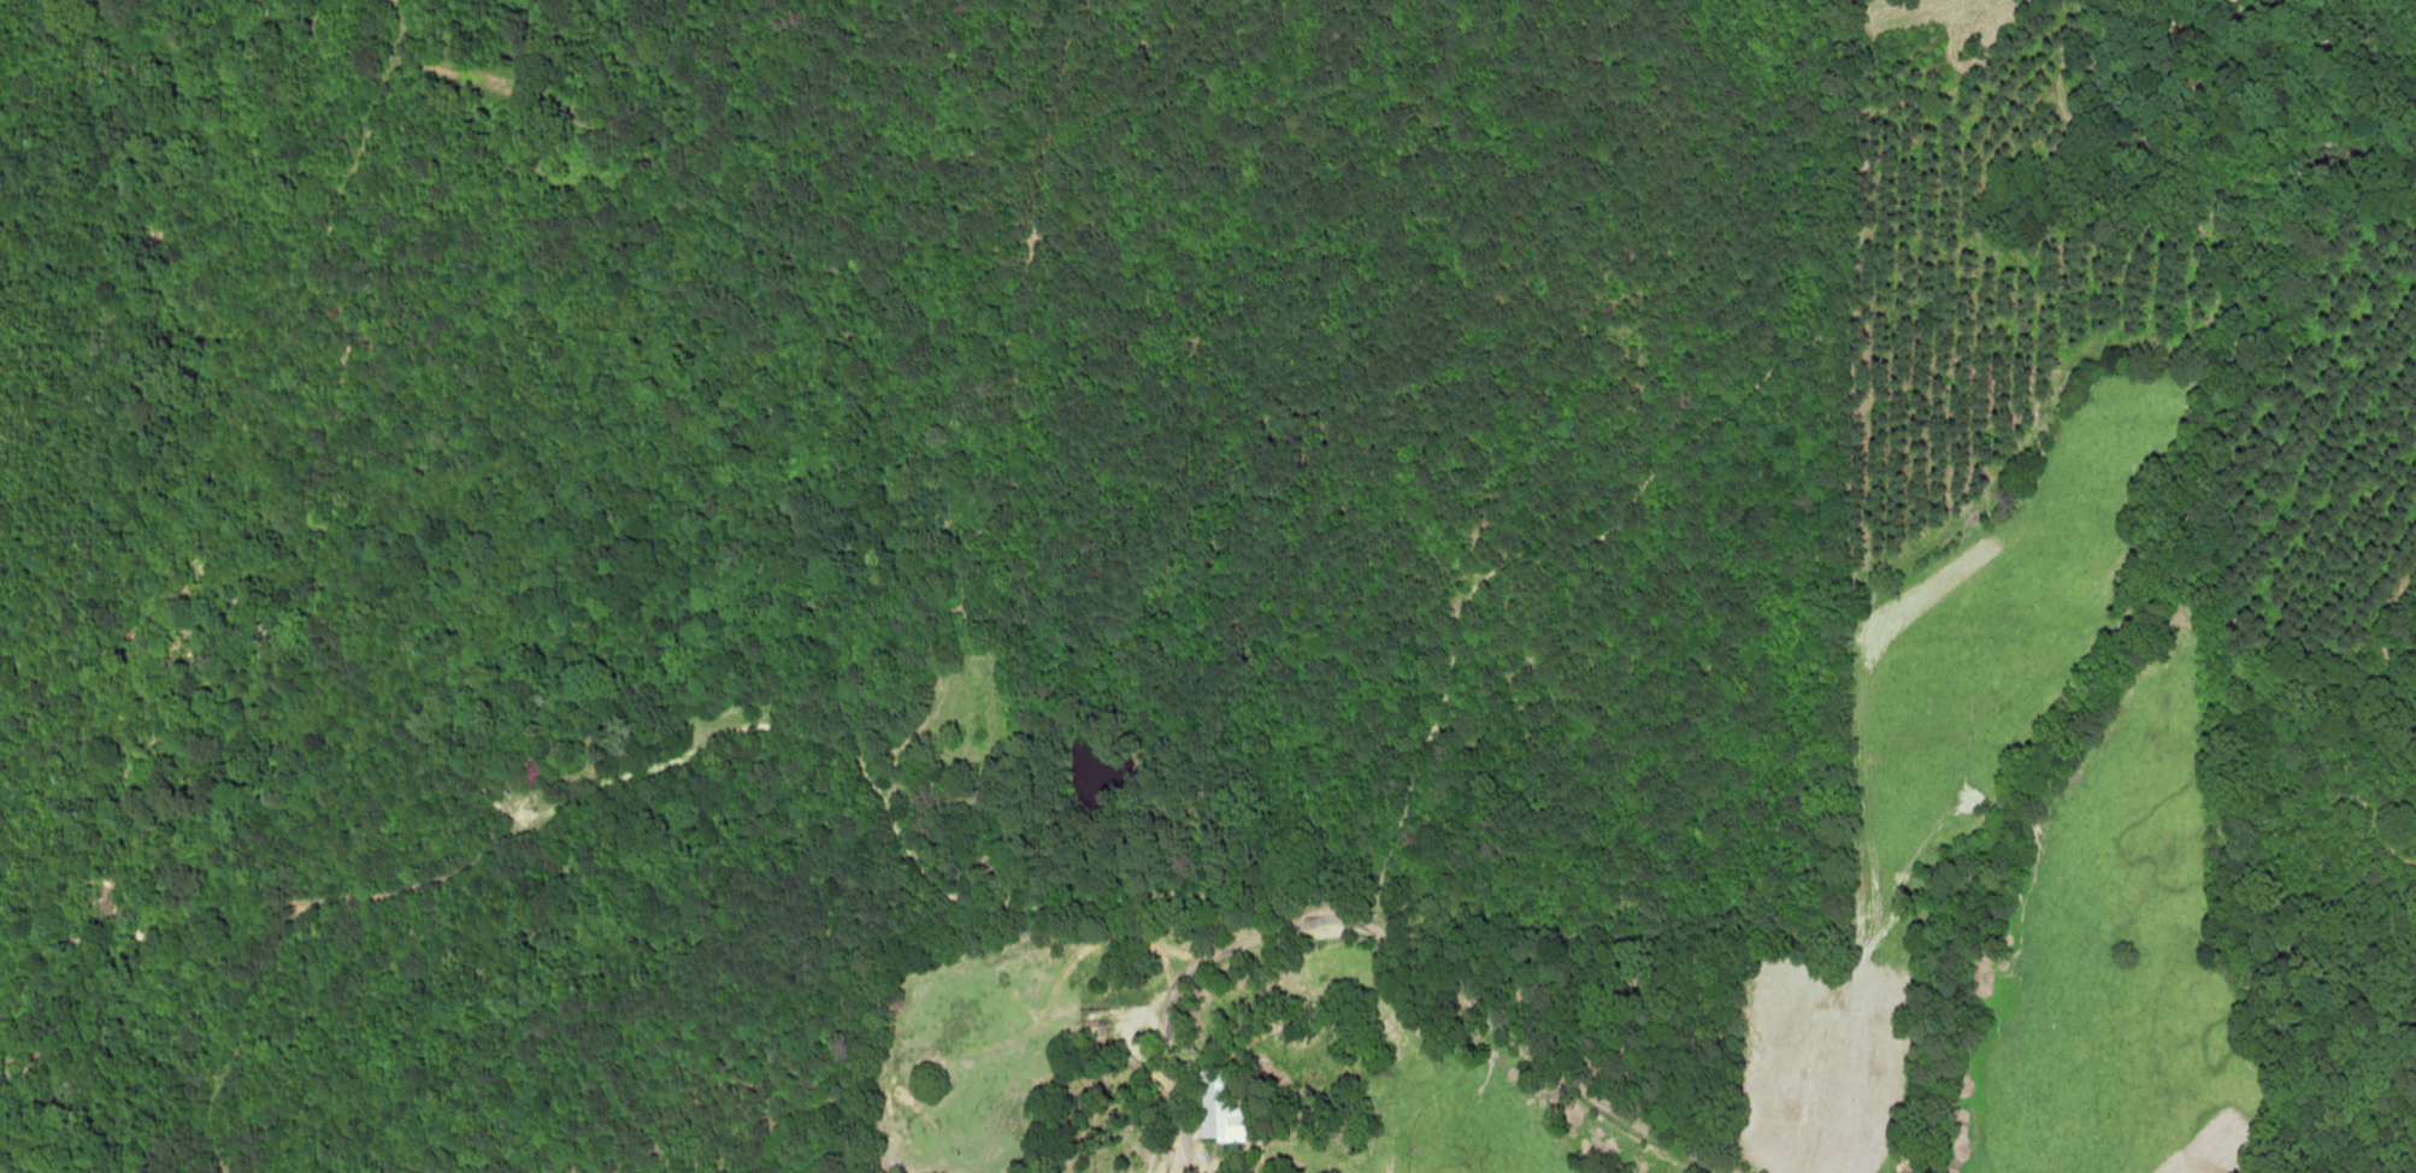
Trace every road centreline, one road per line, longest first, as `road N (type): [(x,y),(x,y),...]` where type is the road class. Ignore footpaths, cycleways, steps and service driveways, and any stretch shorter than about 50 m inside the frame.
road 1 (residential): [(1709,1172),(1610,1126),(1344,938),(1296,920),(959,902),(801,756),(608,788),(572,807),(517,798),(241,801),(0,777)]

